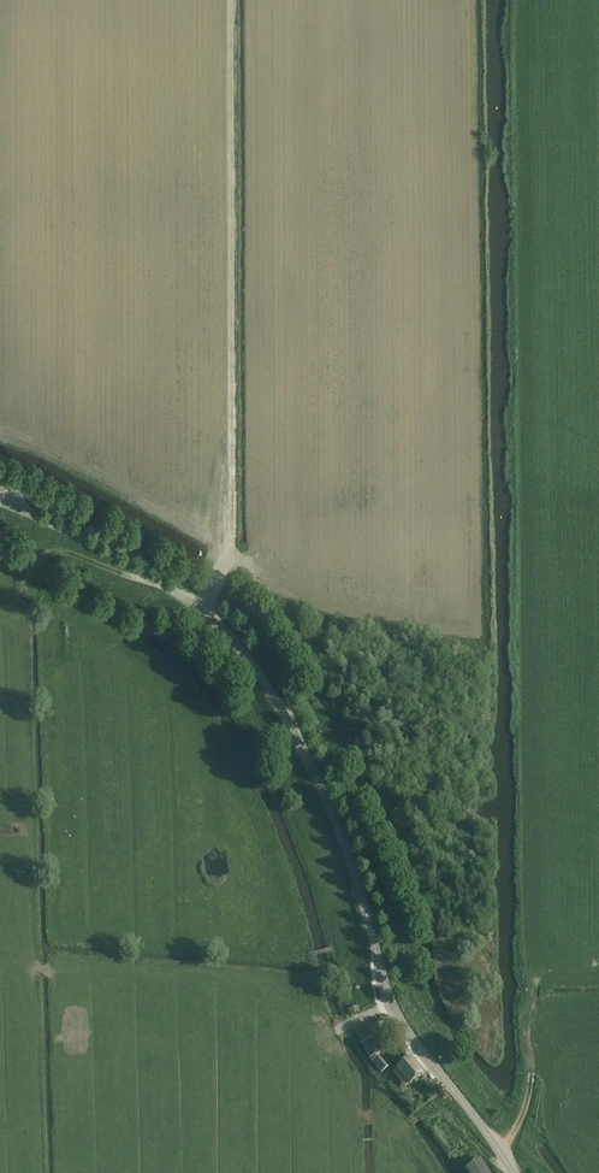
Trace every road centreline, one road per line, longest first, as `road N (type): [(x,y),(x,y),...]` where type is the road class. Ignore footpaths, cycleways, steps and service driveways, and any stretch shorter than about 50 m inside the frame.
road 1 (unclassified): [(514,1172),(398,1017),(320,791),(234,639),(138,568),(0,502)]
road 2 (track): [(231,555),(233,0)]
road 3 (track): [(501,1155),(533,1092),(539,982),(598,982)]
road 4 (track): [(118,489),(231,555),(198,607)]
road 5 (track): [(0,434),(118,489)]

